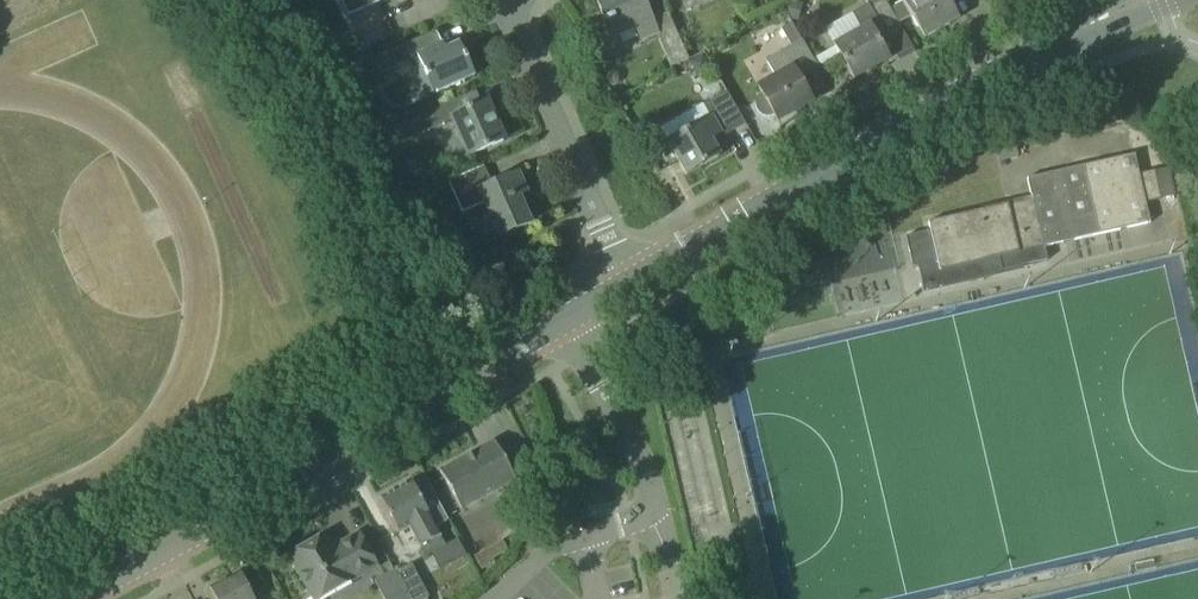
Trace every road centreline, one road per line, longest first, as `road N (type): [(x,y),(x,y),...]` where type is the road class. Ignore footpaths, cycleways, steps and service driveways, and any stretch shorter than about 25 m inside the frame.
road 1 (tertiary): [(68,598),(563,321)]
road 2 (tertiary): [(626,287),(918,120),(1065,46)]
road 3 (residential): [(496,598),(581,533),(653,507),(646,476),(563,321)]
road 4 (residential): [(515,0),(626,287)]
road 5 (tertiary): [(1065,46),(1187,0)]

